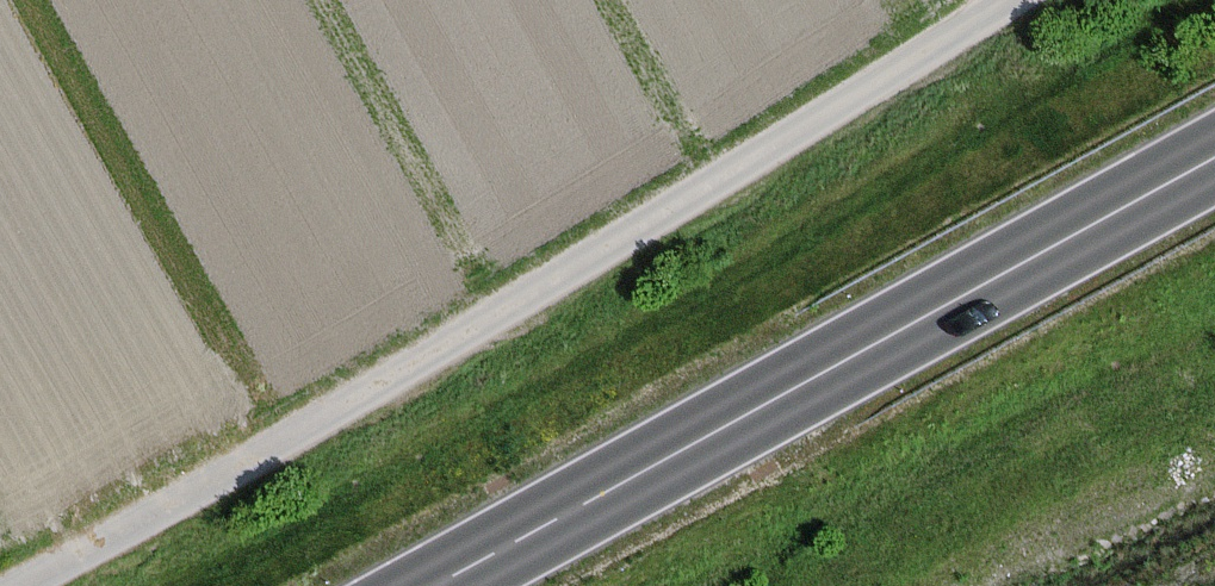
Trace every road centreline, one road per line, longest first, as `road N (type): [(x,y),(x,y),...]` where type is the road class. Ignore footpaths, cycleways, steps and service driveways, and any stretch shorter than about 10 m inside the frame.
road 1 (track): [(1016,0),(242,466),(20,585)]
road 2 (secondary): [(436,585),(1214,158)]

